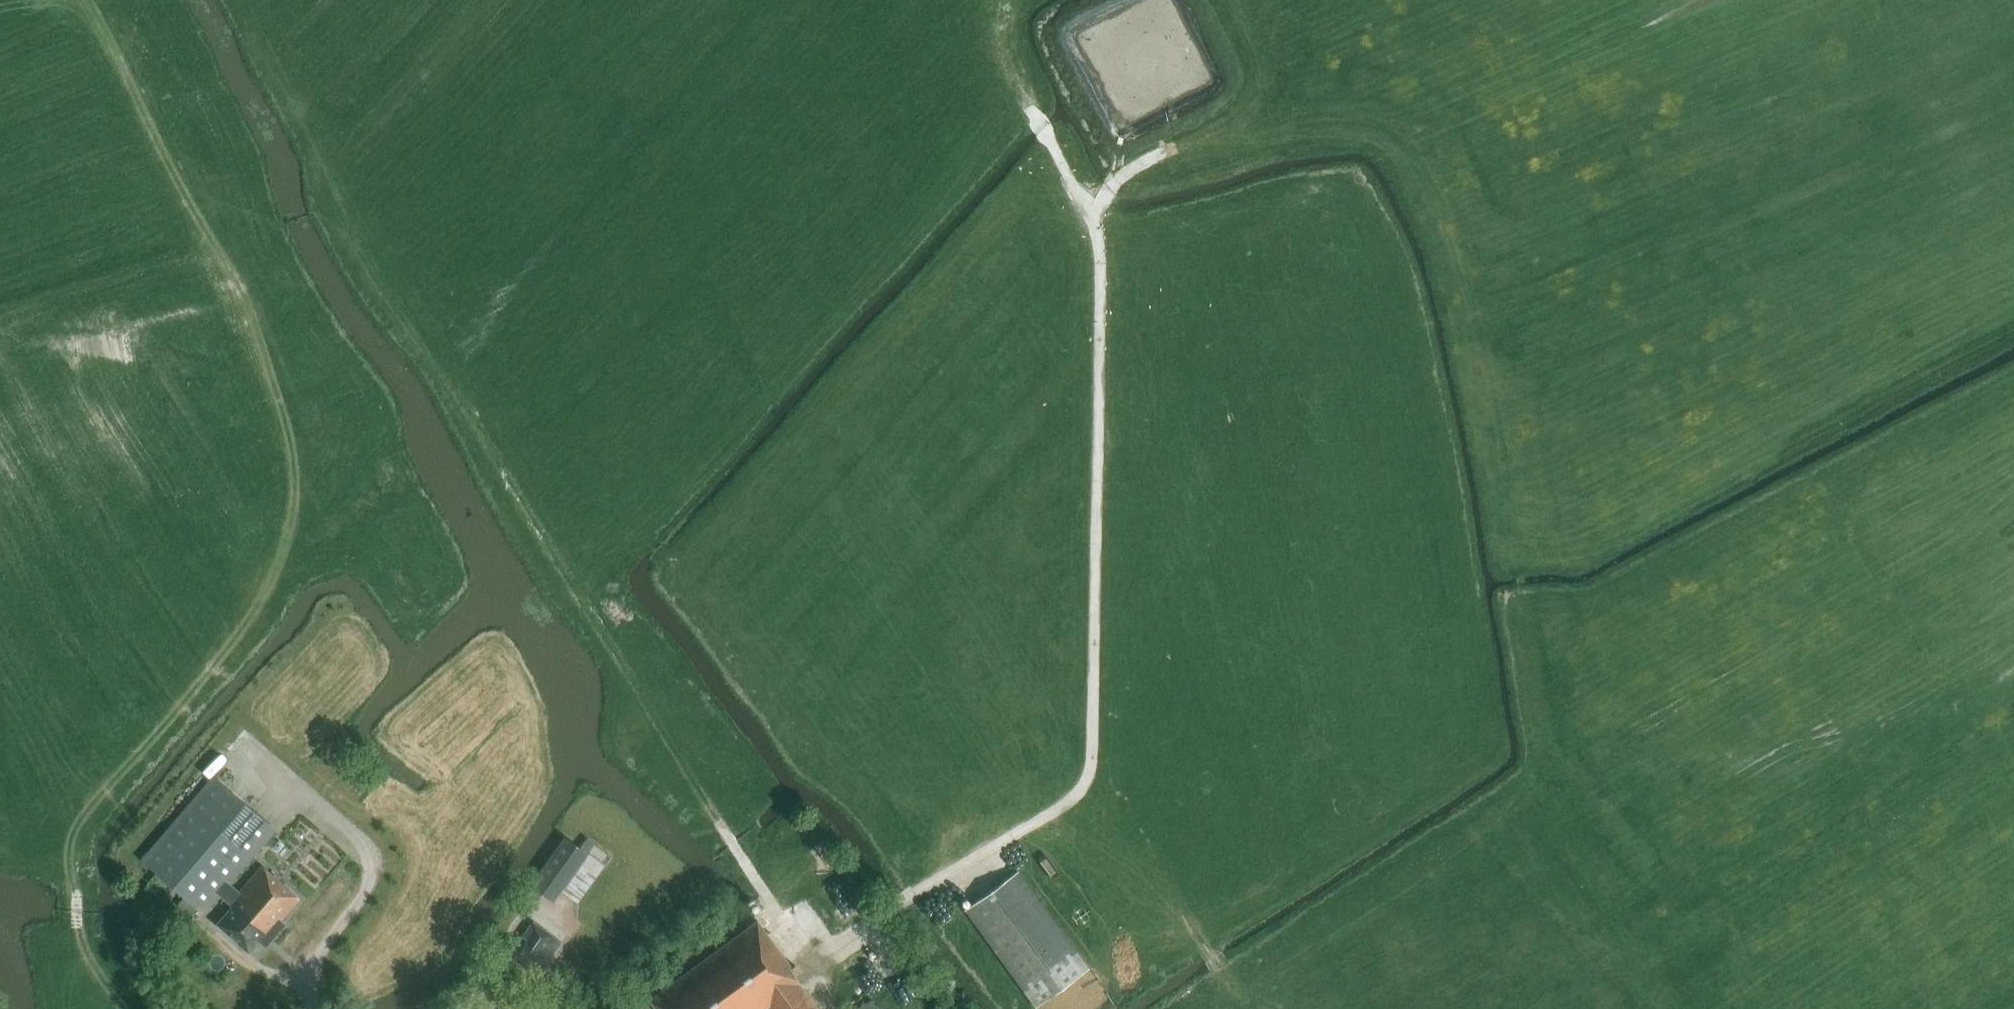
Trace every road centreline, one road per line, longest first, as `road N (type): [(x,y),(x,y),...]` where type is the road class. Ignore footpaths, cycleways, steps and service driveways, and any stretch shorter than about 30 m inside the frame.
road 1 (track): [(807,964),(1062,807),(1088,774),(1099,253),(1094,220),(1031,111)]
road 2 (track): [(787,932),(721,823)]

